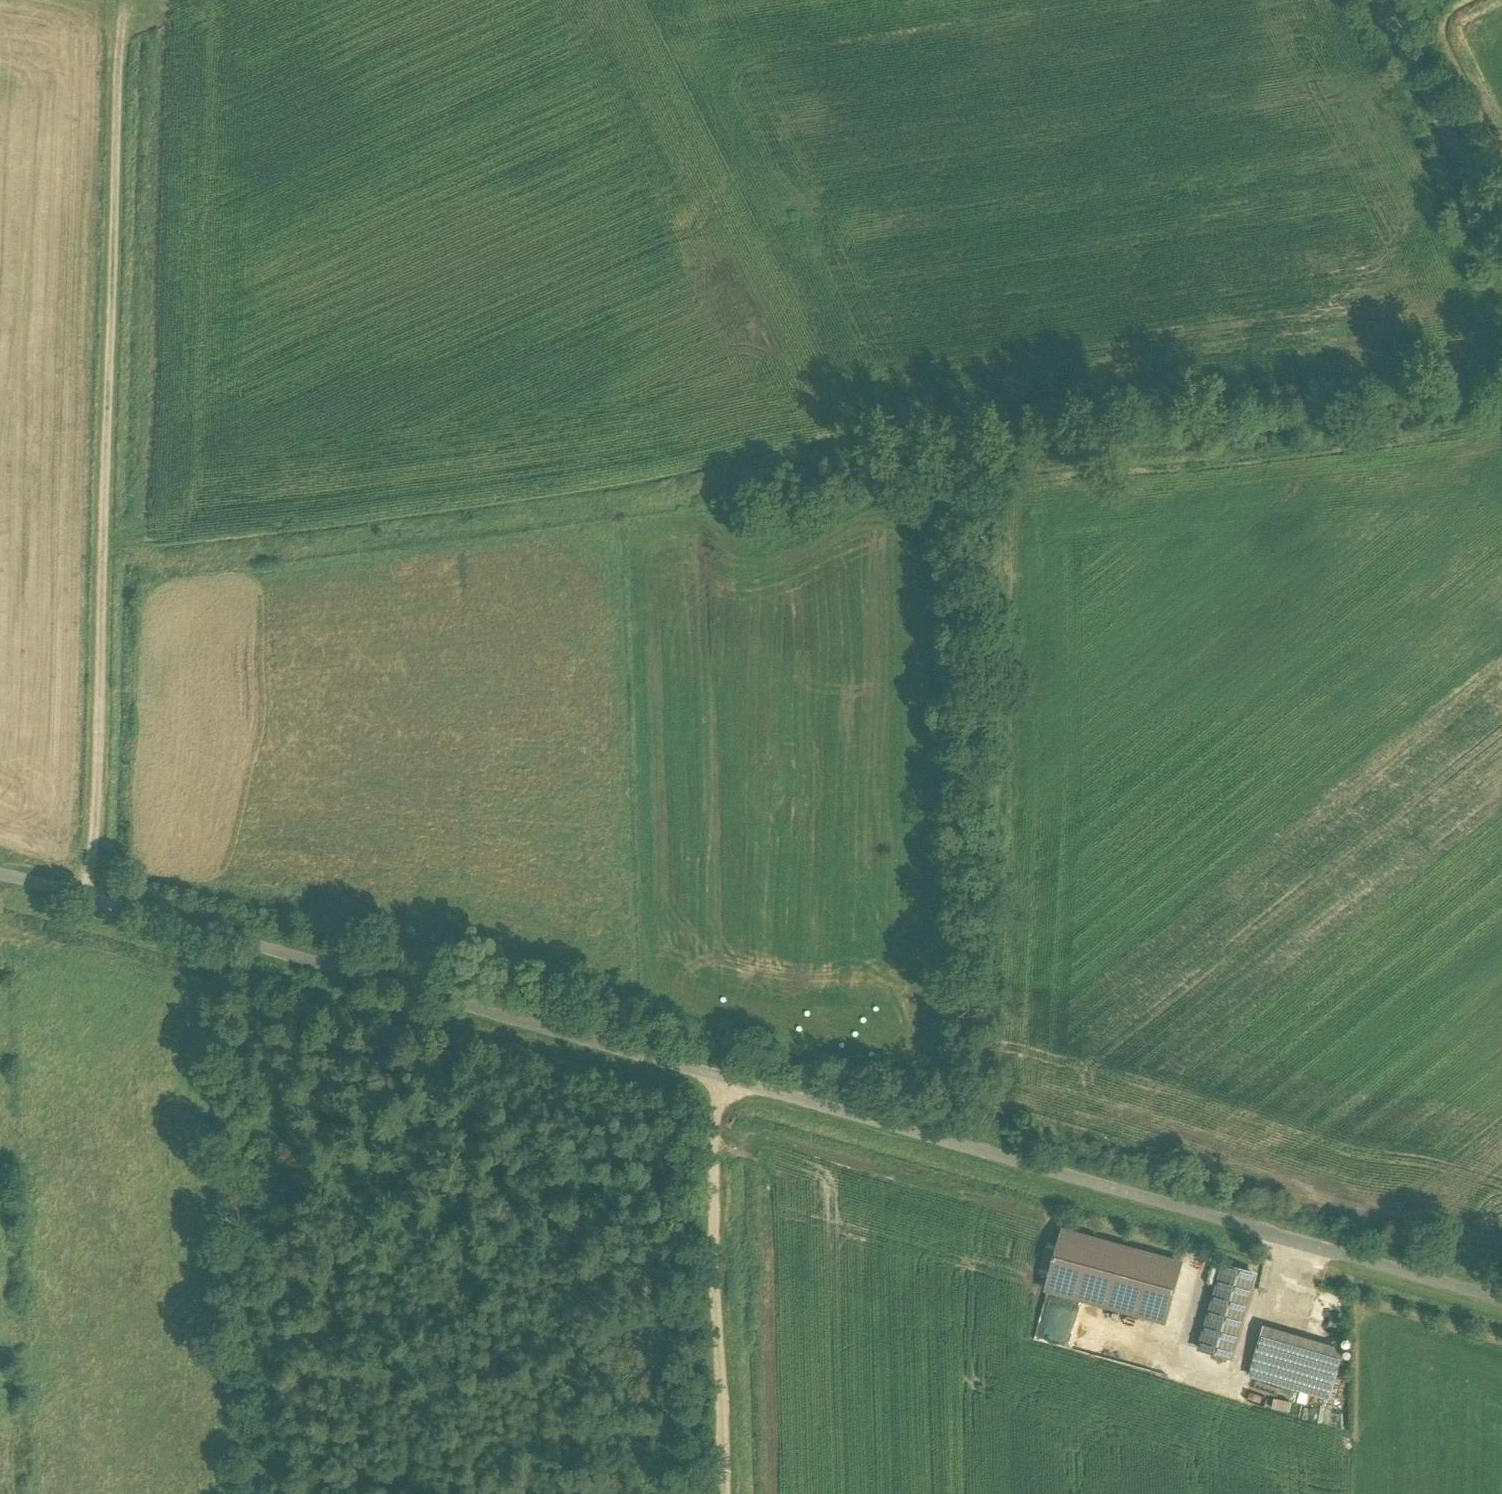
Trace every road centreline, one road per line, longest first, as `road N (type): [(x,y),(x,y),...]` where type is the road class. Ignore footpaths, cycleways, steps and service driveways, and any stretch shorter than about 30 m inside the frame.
road 1 (unclassified): [(0,877),(1501,1303)]
road 2 (track): [(724,1493),(712,1110),(727,1084)]
road 3 (unclassified): [(1501,246),(1372,0)]

